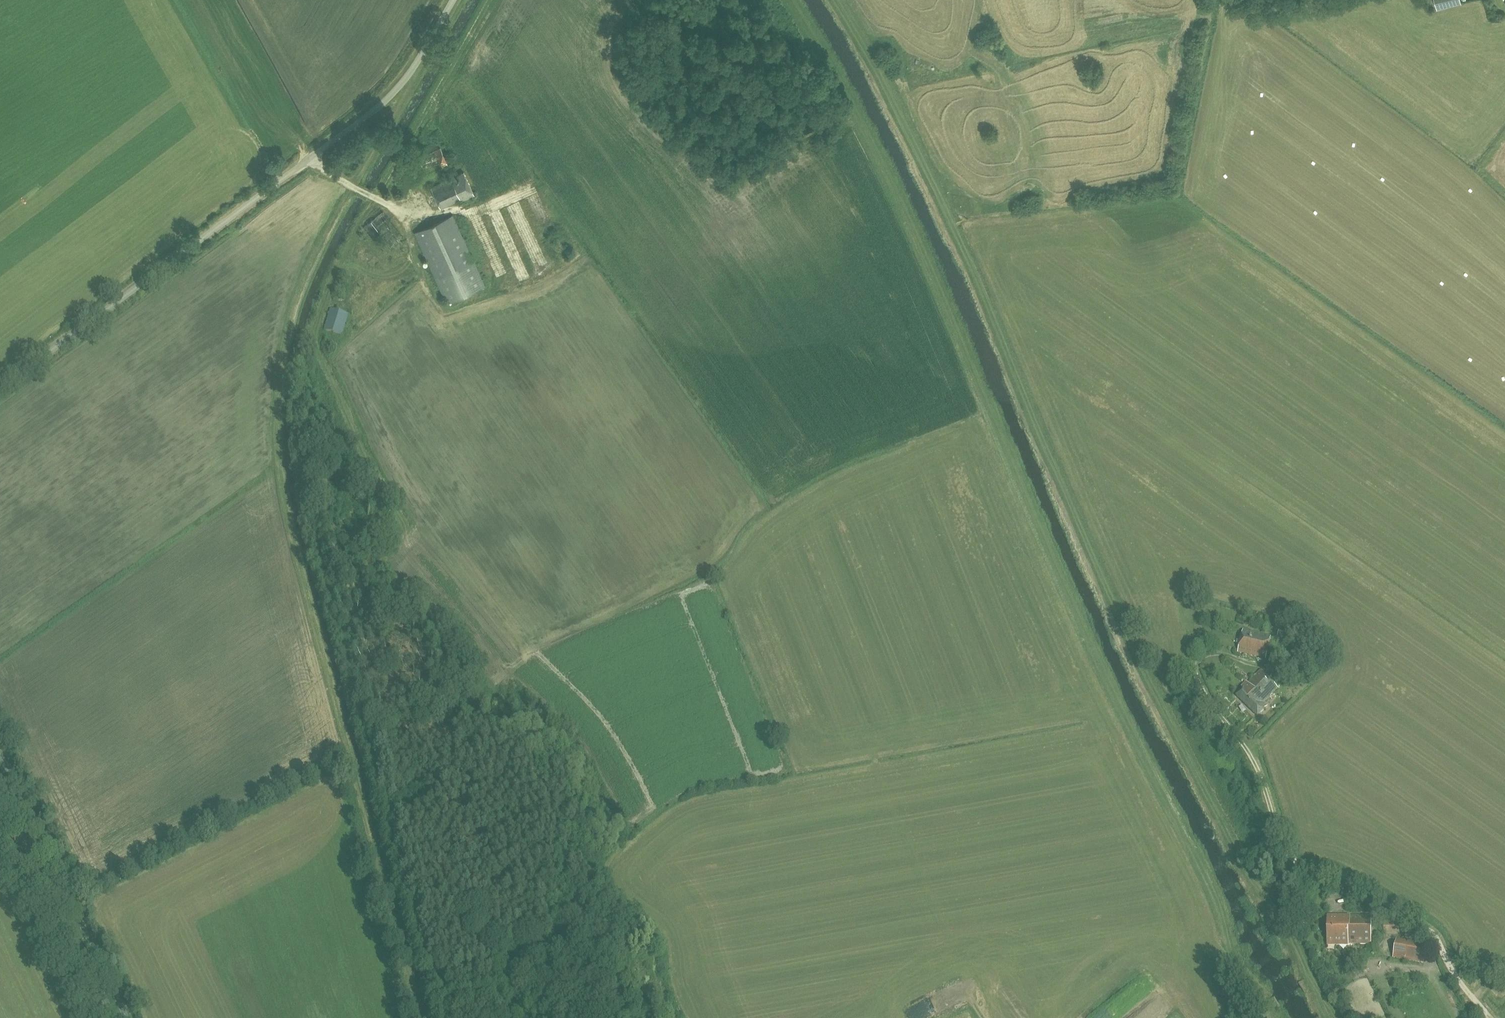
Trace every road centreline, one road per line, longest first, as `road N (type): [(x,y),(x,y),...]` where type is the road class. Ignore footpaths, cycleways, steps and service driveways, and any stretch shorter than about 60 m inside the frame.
road 1 (track): [(838,0),(916,129),(1121,623),(1330,1017)]
road 2 (unclassified): [(0,388),(381,103),(451,0)]
road 3 (secondary): [(112,1017),(0,782)]

